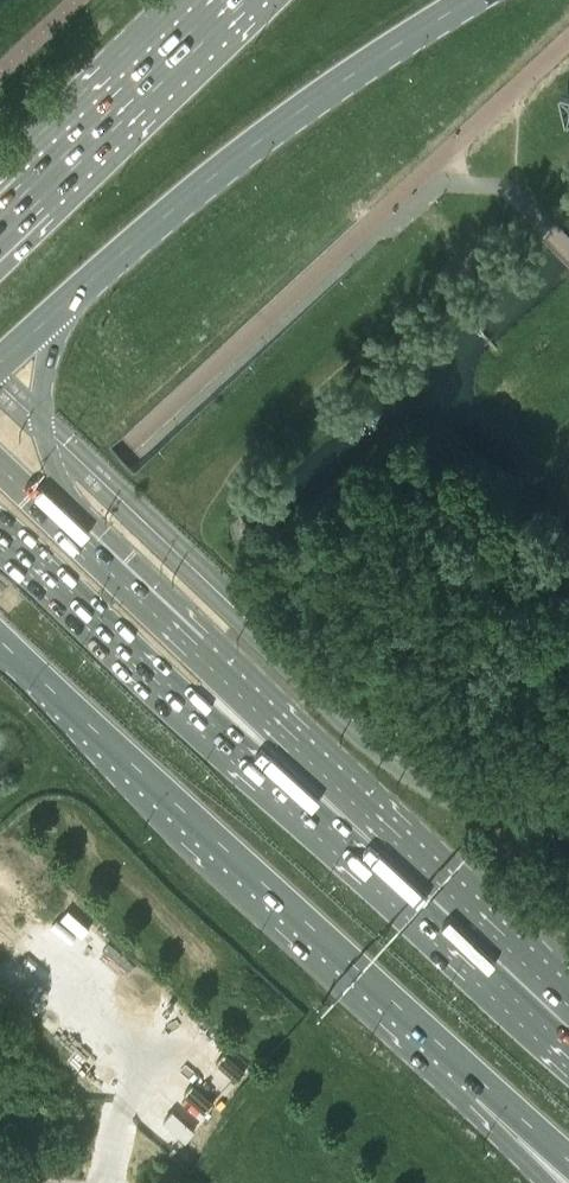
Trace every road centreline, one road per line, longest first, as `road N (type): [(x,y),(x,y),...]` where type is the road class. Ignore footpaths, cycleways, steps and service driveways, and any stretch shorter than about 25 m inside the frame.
road 1 (trunk): [(568,1058),(0,541)]
road 2 (trunk): [(0,637),(430,1043)]
road 3 (primary): [(568,996),(199,650)]
road 4 (primary): [(63,304),(288,117),(460,0)]
road 5 (primary): [(199,650),(62,484),(48,455),(40,395),(63,304)]
road 6 (primary): [(232,0),(33,196)]
road 7 (primary): [(199,650),(0,467)]
road 8 (trunk): [(430,1043),(553,1182)]
road 9 (trunk): [(430,1043),(568,1161)]

